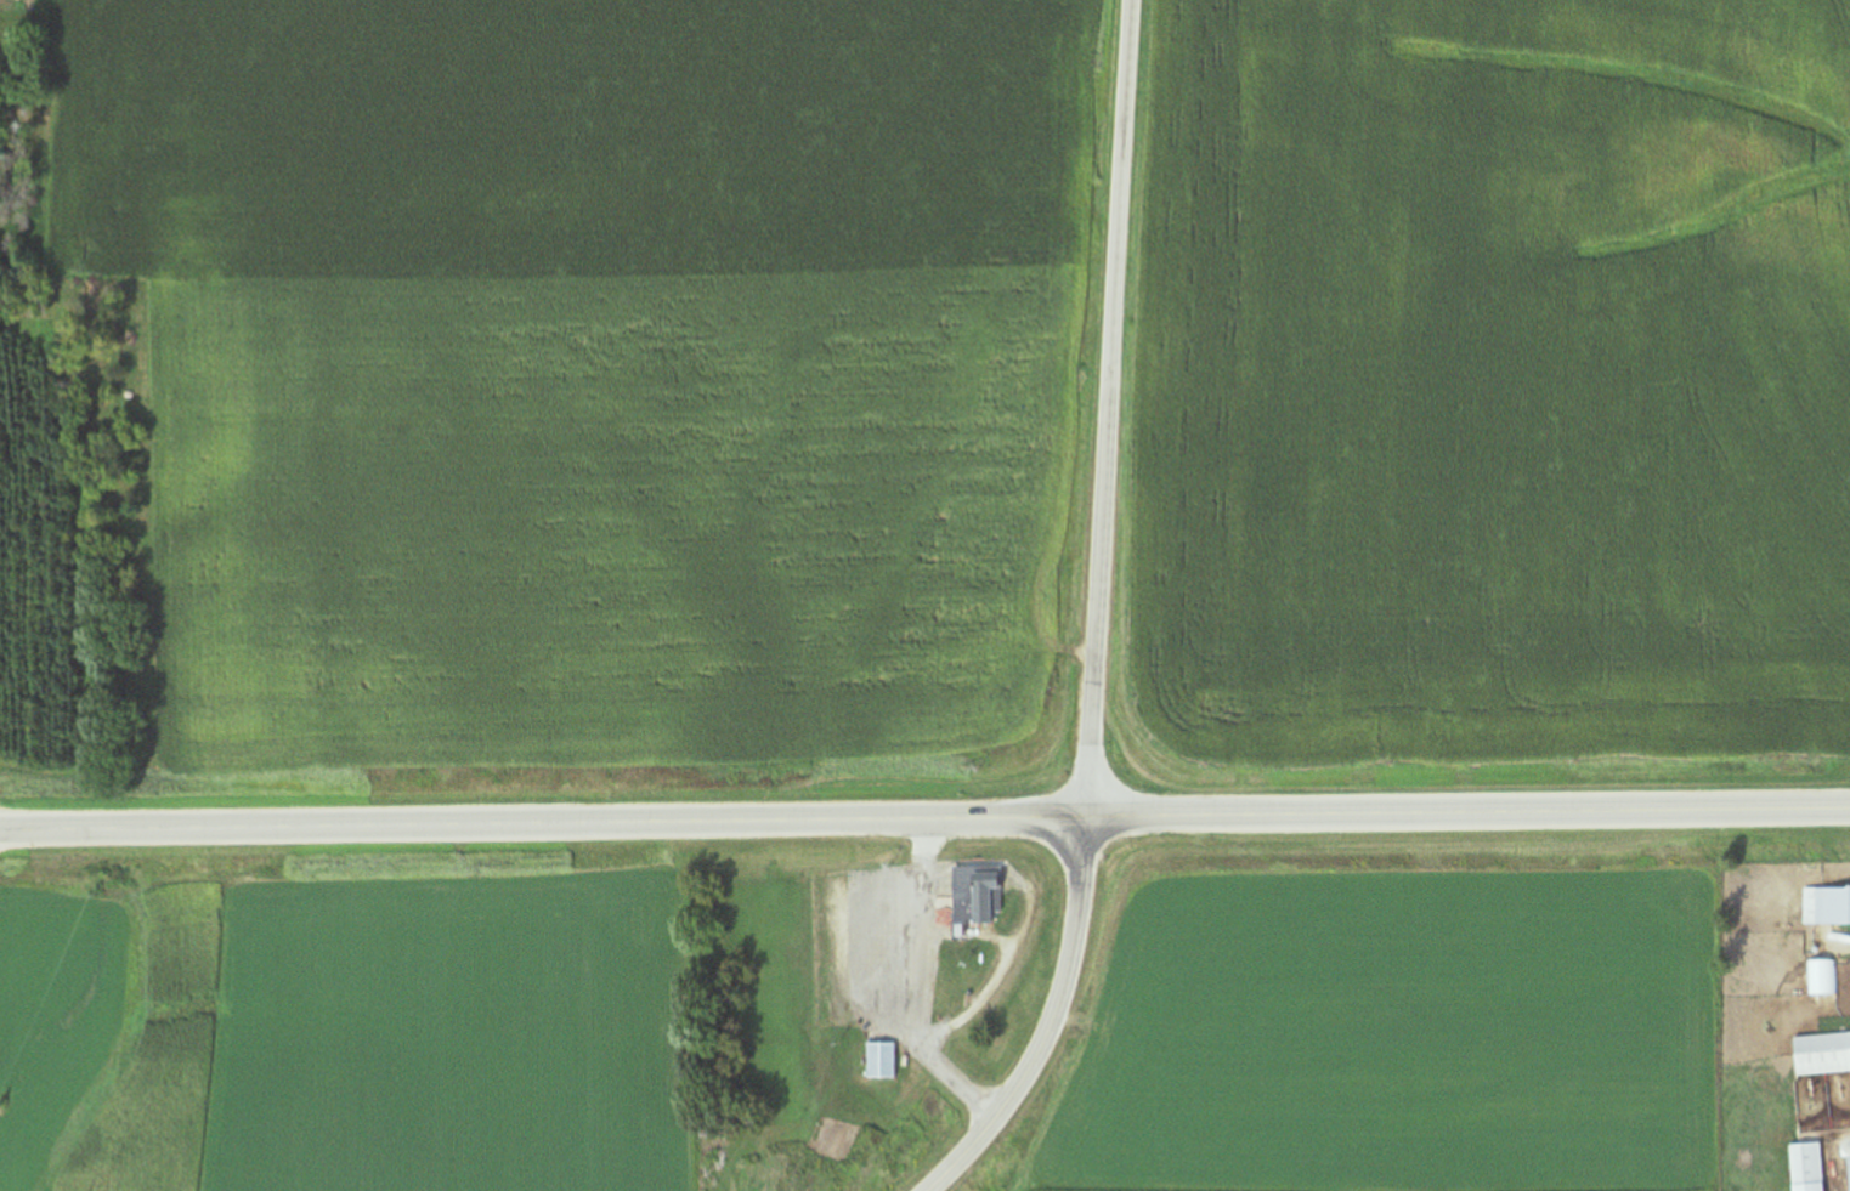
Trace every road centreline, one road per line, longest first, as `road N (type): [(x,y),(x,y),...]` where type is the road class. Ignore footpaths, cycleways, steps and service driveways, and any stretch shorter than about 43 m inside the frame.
road 1 (primary): [(1849,808),(0,831)]
road 2 (residential): [(1088,819),(1134,0)]
road 3 (secondary): [(934,1190),(998,1119),(1059,1008),(1077,934),(1088,819)]

